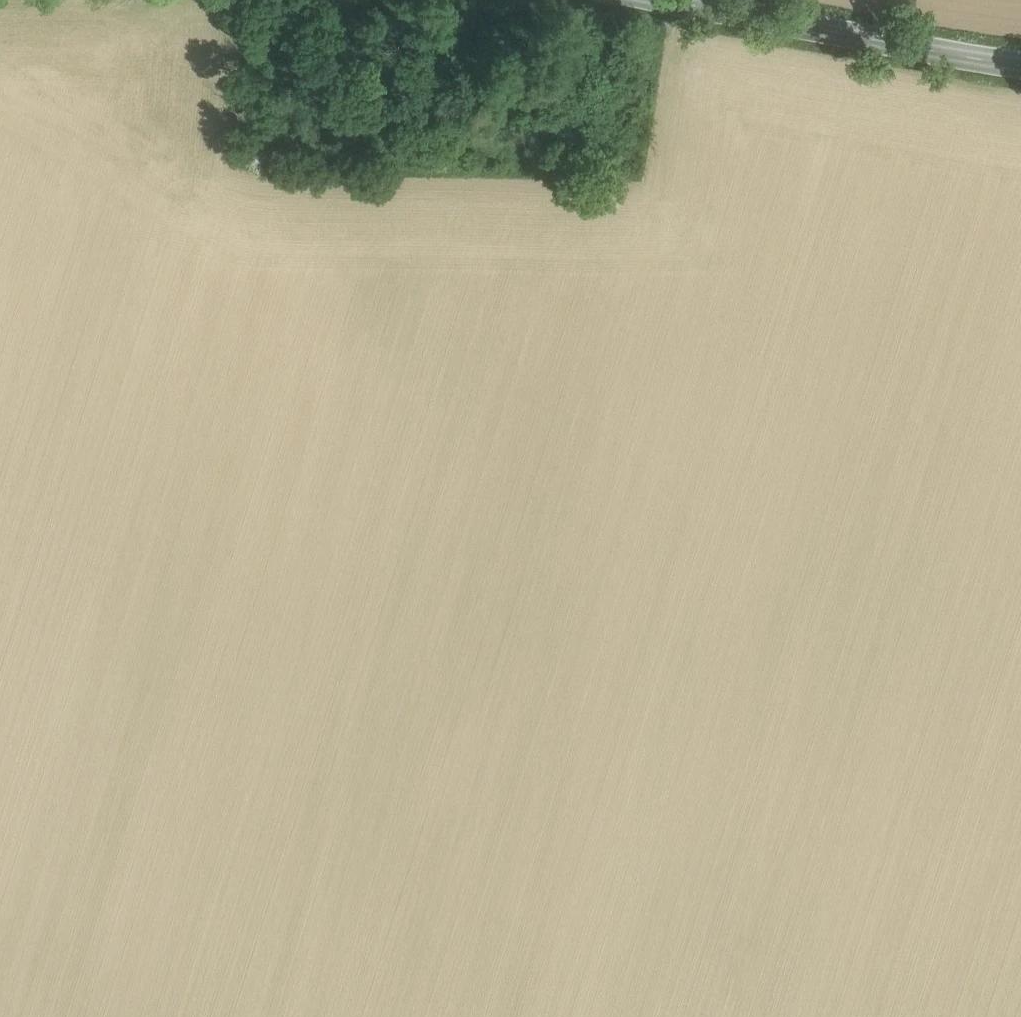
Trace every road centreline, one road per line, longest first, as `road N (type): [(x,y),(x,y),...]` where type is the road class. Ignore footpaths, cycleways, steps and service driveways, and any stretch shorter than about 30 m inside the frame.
road 1 (secondary): [(668,0),(1020,63)]

